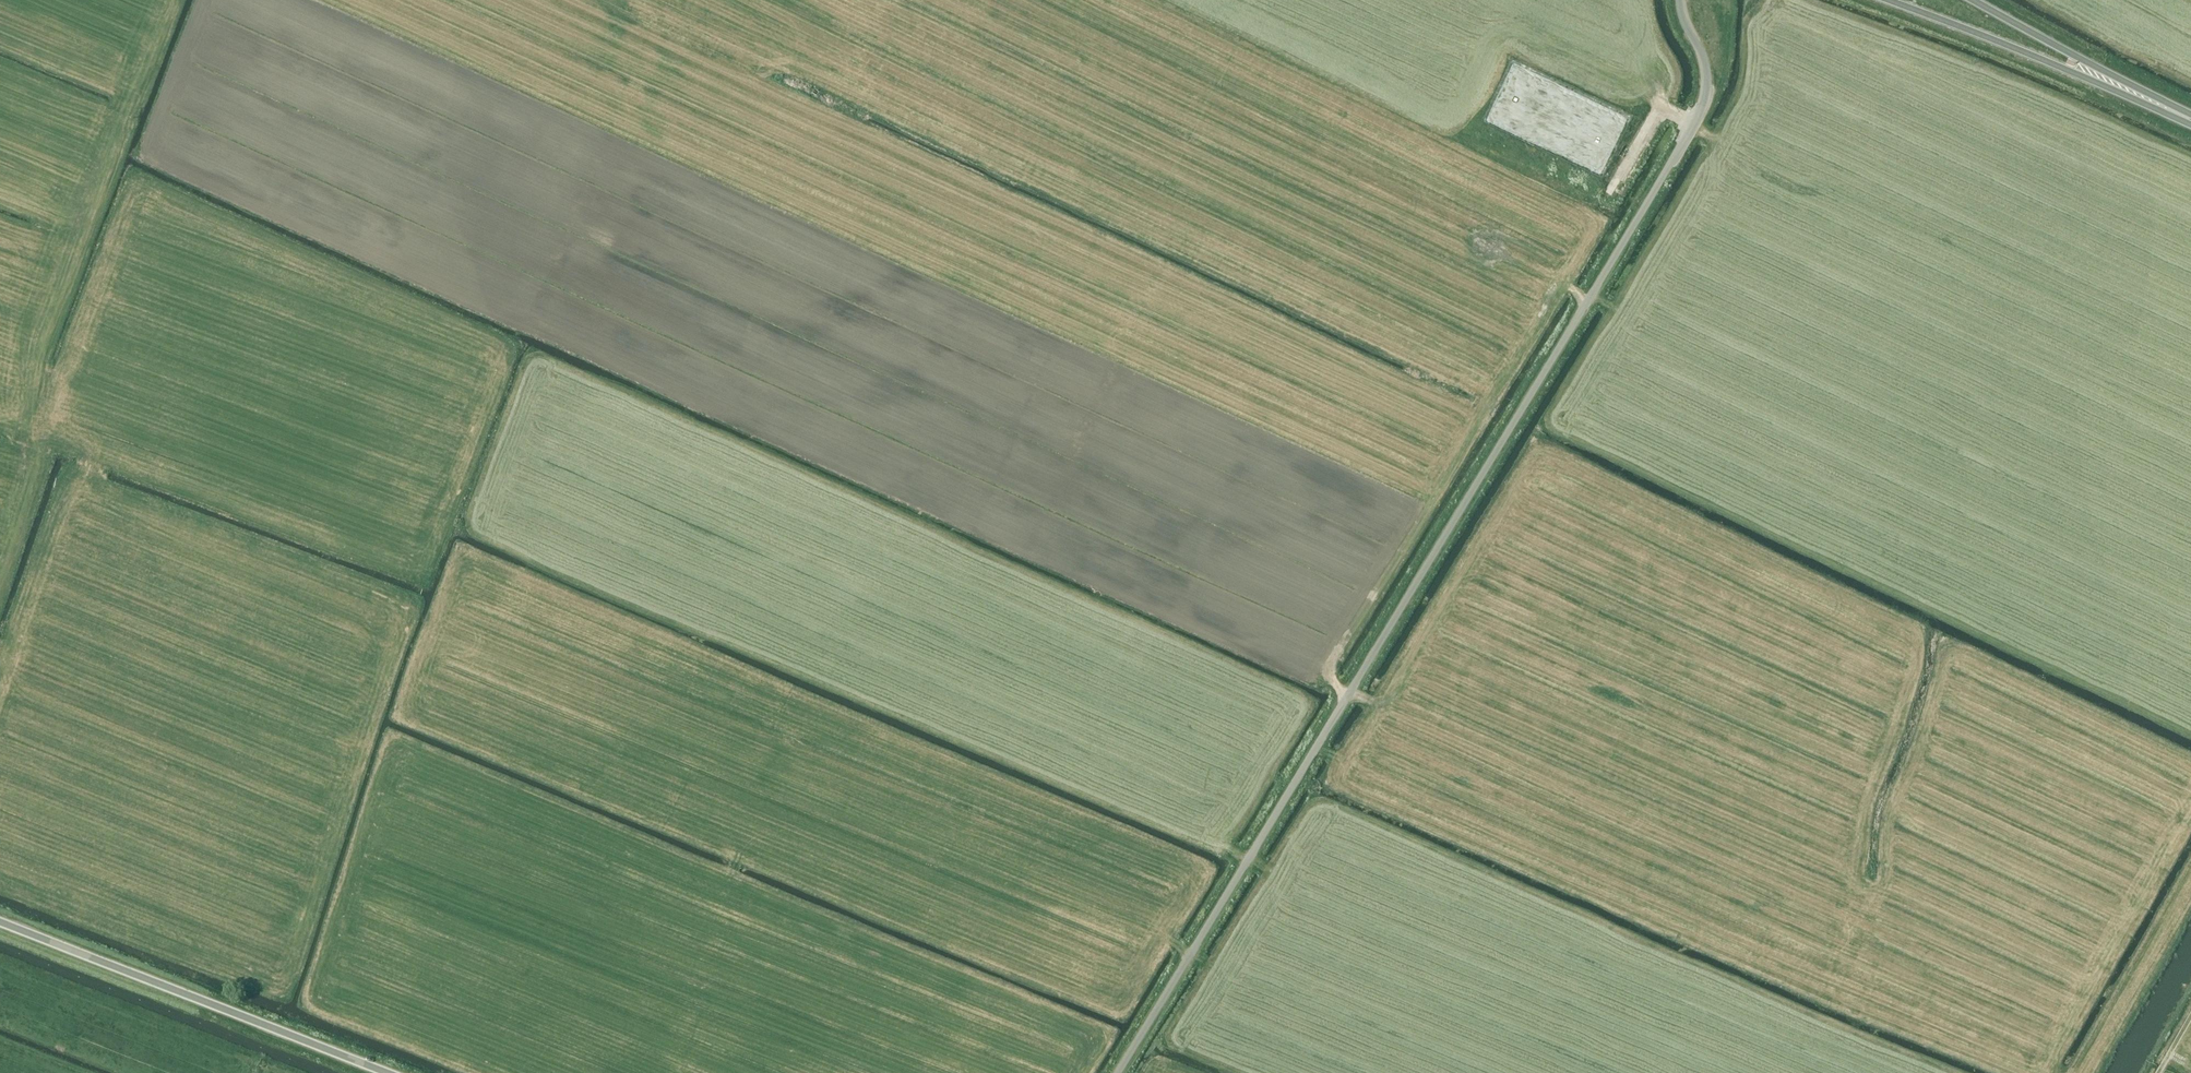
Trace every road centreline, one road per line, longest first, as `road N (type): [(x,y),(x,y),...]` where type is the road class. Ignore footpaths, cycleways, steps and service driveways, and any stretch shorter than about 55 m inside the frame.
road 1 (unclassified): [(1679,0),(1705,61),(1701,108),(1118,1072)]
road 2 (unclassified): [(388,1072),(0,922)]
road 3 (trunk): [(1888,0),(2190,119)]
road 4 (trunk): [(2190,119),(1972,0)]

